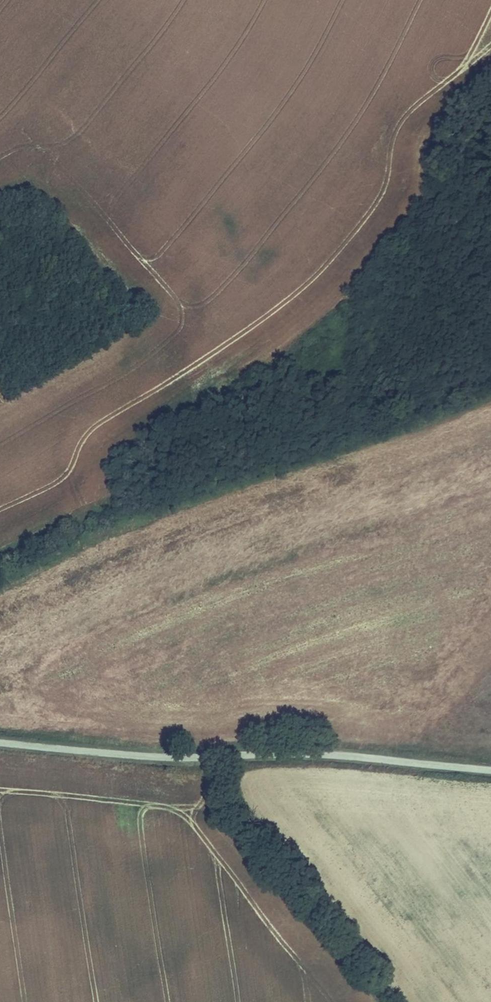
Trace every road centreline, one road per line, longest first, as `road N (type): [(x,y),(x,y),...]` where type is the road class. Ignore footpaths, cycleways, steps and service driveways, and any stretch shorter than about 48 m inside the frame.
road 1 (unclassified): [(490,769),(0,741)]

